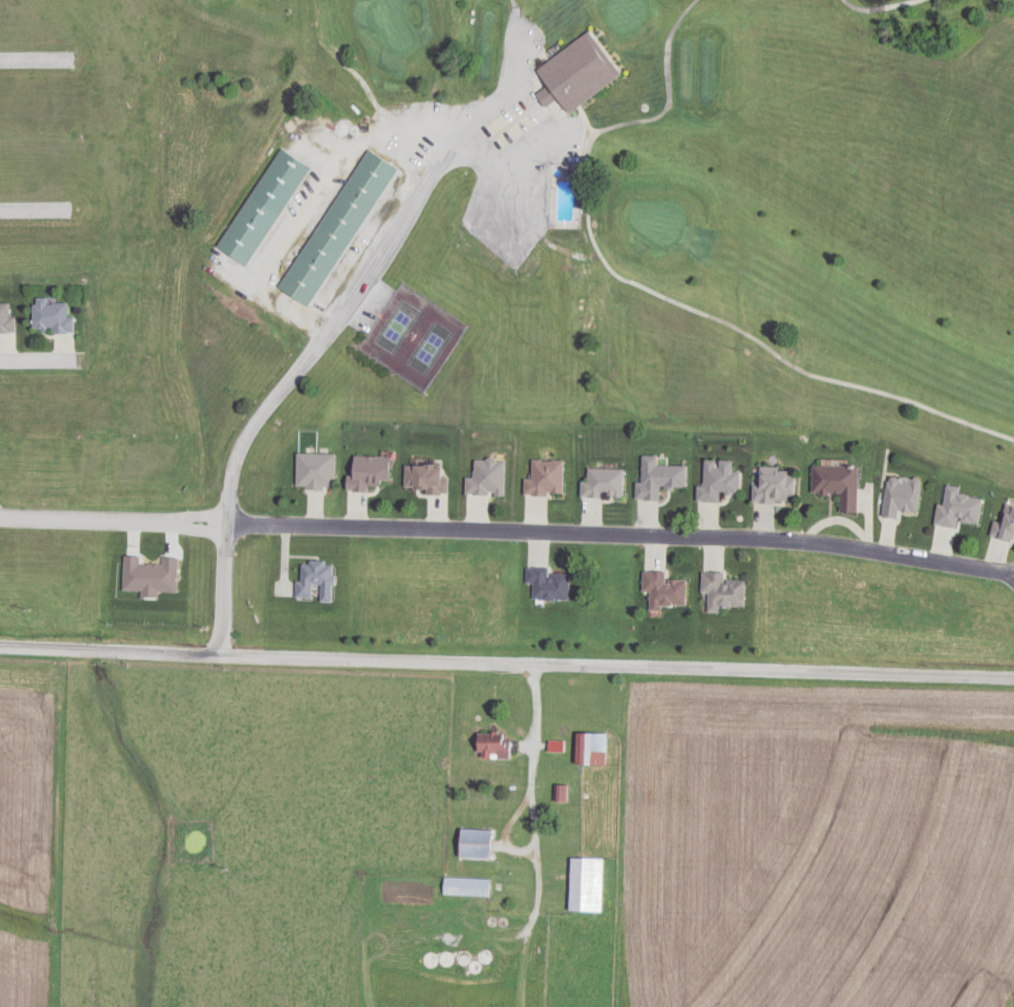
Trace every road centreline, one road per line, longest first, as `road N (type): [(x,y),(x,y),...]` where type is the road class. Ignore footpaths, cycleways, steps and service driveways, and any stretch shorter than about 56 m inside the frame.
road 1 (residential): [(1013,695),(0,665)]
road 2 (residential): [(225,533),(787,549),(1013,586)]
road 3 (residential): [(216,671),(233,470),(255,425),(340,319),(438,163)]
road 4 (residential): [(0,527),(225,533)]

